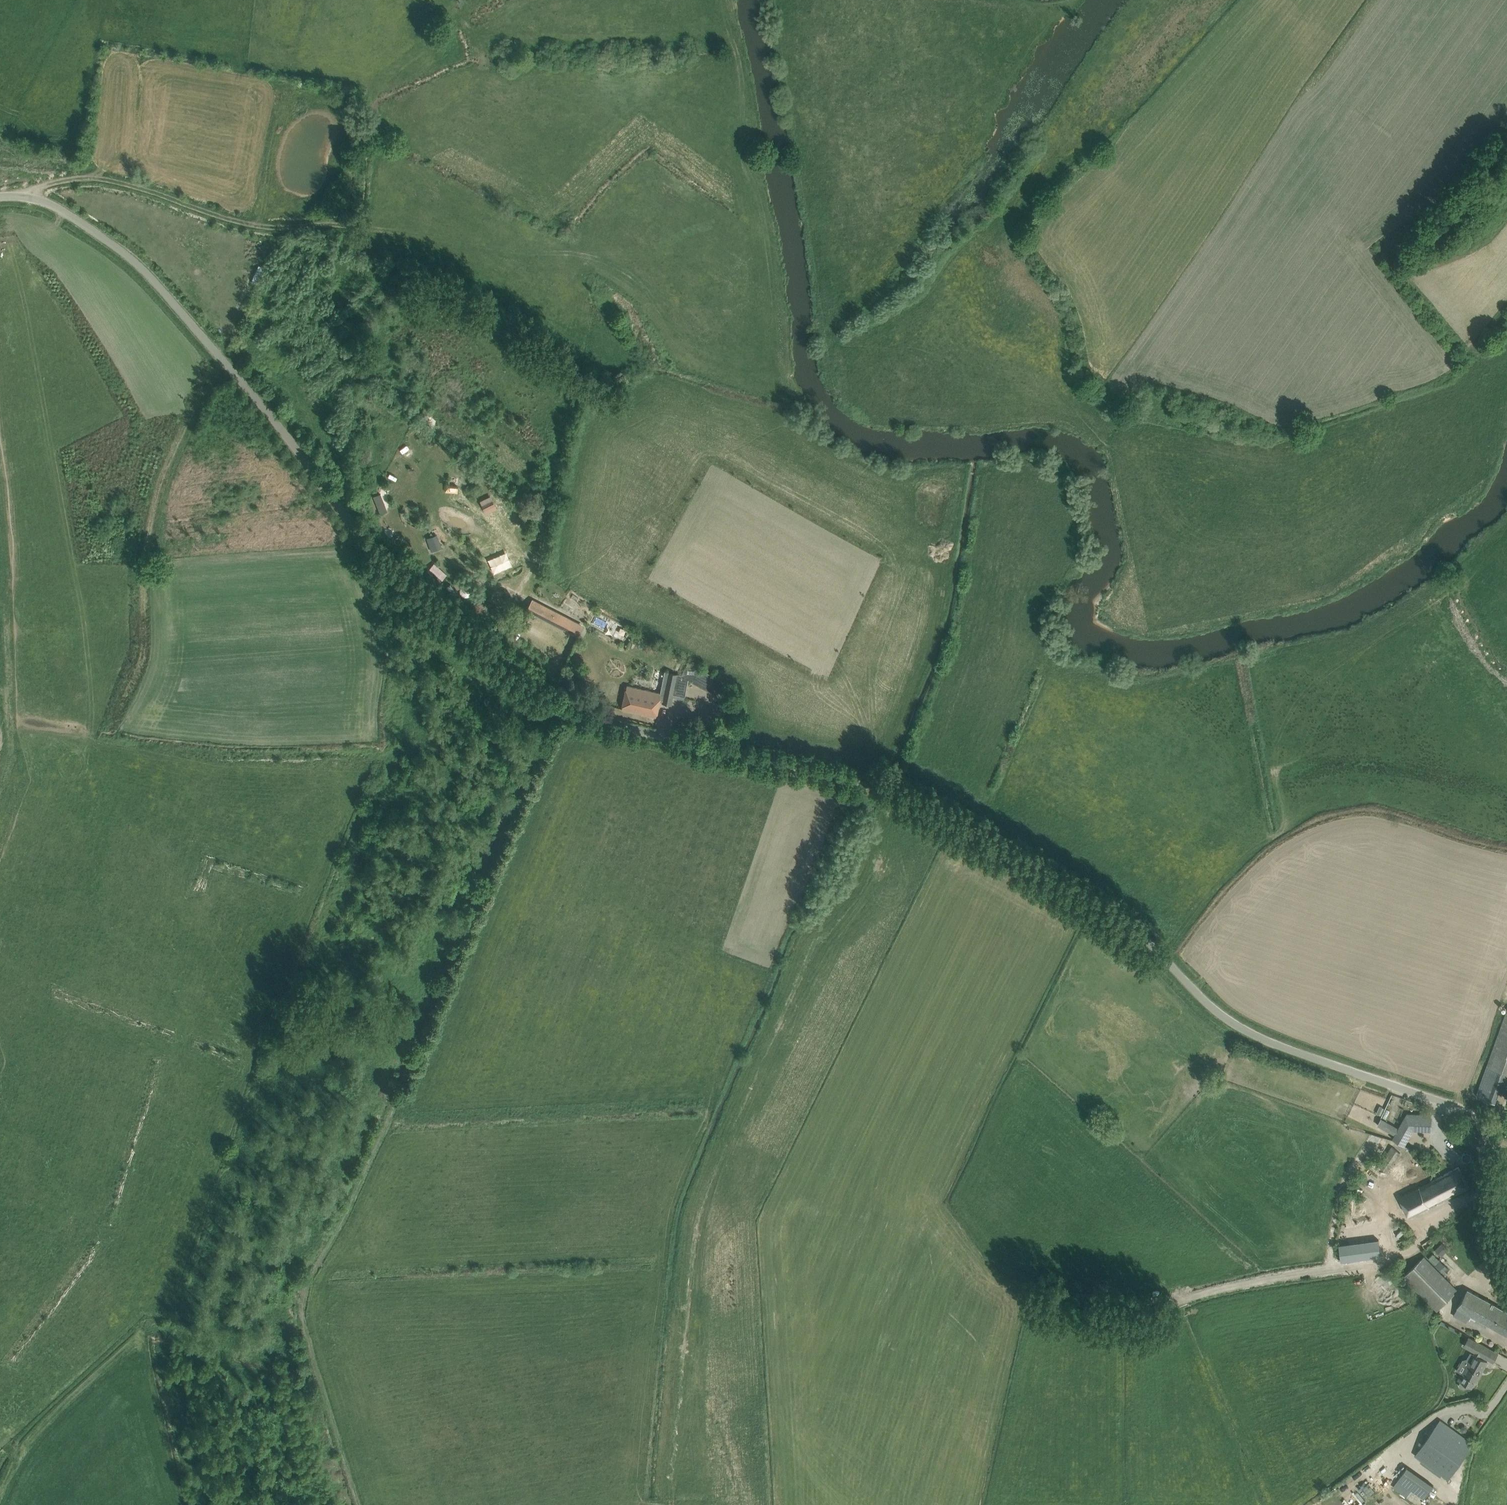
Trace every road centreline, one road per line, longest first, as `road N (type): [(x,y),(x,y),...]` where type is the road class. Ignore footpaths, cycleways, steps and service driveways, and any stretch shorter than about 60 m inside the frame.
road 1 (unclassified): [(1506,1272),(1493,1247),(1479,1181),(1477,1123),(1464,1109),(1231,1021),(1115,914),(882,783),(545,700),(387,565),(152,289)]
road 2 (unclassified): [(0,197),(54,207),(152,289)]

